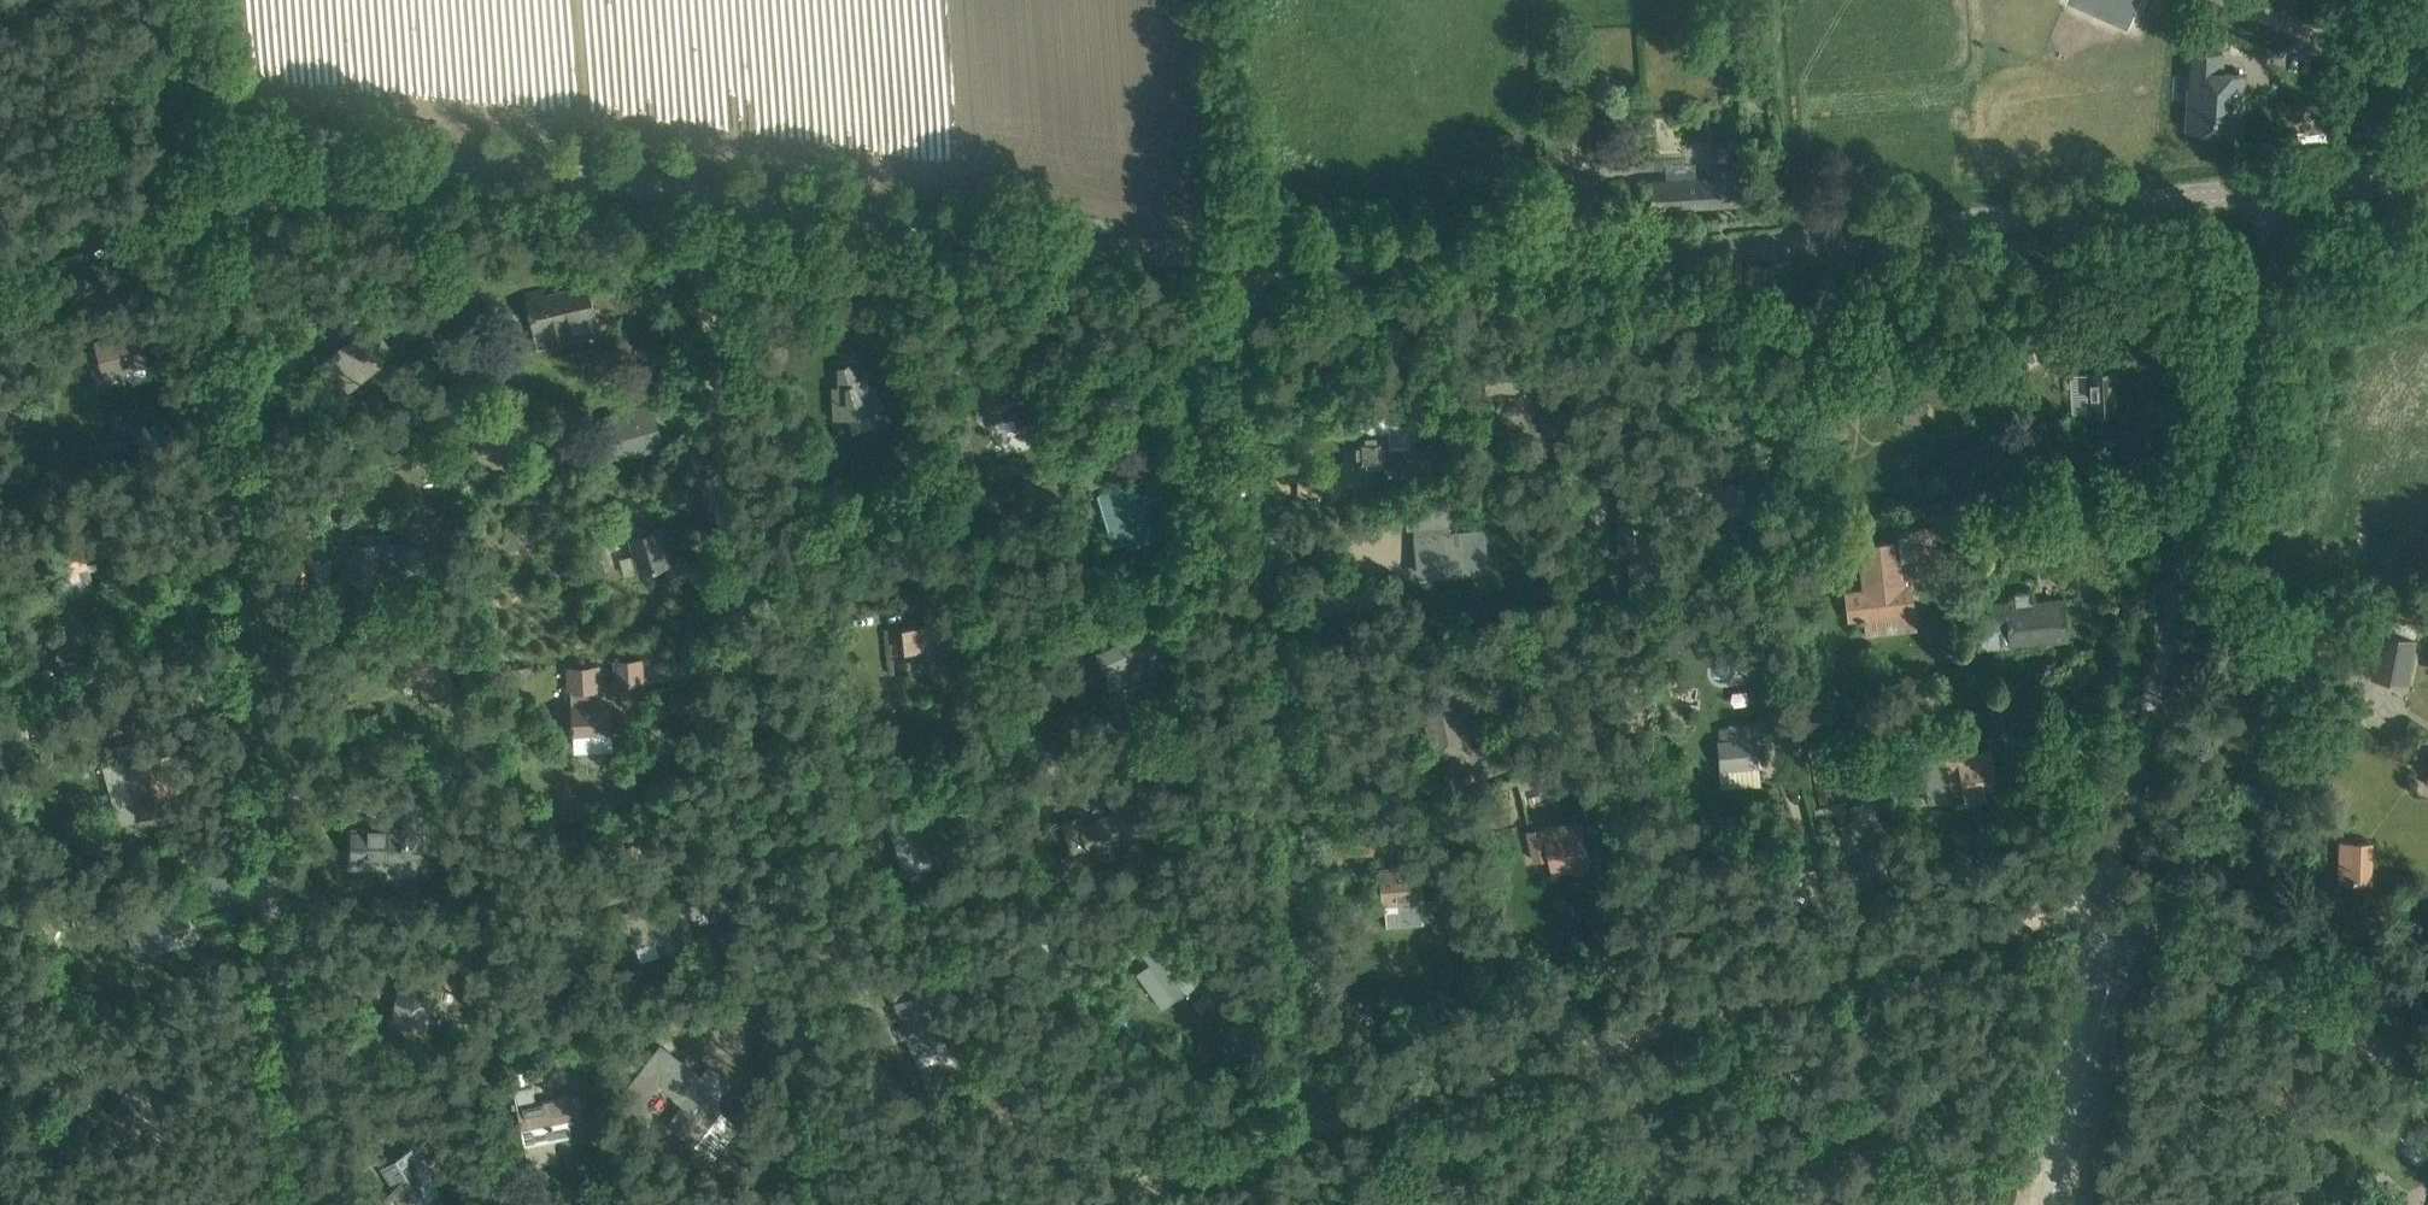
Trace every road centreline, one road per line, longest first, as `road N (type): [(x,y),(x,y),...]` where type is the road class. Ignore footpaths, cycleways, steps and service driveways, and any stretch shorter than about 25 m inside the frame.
road 1 (tertiary): [(2278,188),(1713,250),(1454,262),(1079,245),(588,179),(427,170),(281,191),(0,273)]
road 2 (track): [(197,0),(288,1204)]
road 3 (unclassified): [(2427,1086),(2298,997),(2107,895),(2278,188)]
road 4 (track): [(2107,895),(1065,1204)]
road 5 (track): [(813,1204),(776,995),(745,728),(705,283),(711,196)]
road 6 (track): [(1244,257),(1299,1135)]
road 7 (tertiary): [(2427,177),(2278,188)]
road 8 (track): [(2427,95),(2318,40)]

